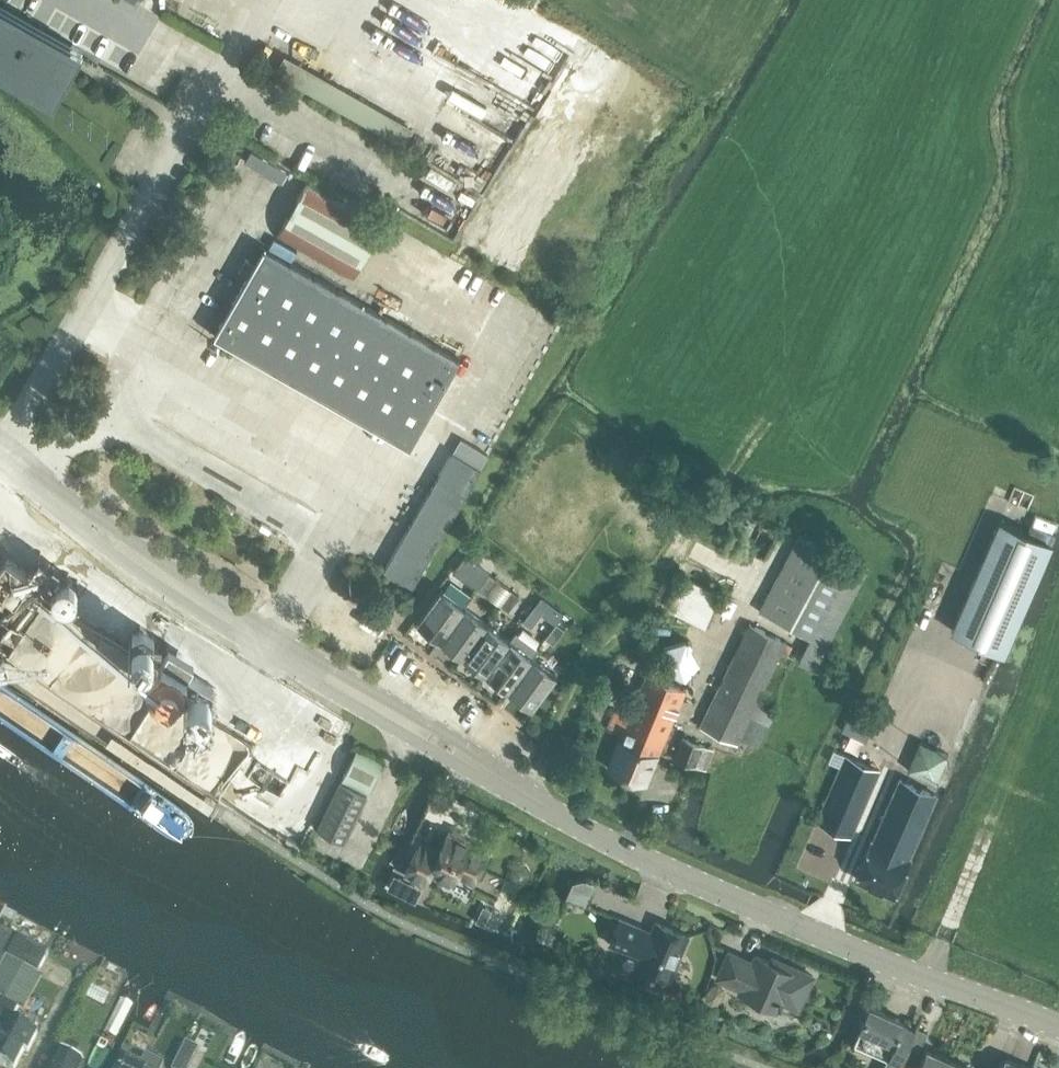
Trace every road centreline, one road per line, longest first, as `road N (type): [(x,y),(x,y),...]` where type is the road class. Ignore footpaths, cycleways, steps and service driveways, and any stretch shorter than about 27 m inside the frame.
road 1 (tertiary): [(539,805),(473,749),(195,584),(0,447)]
road 2 (tertiary): [(0,467),(179,601),(461,770),(539,805)]
road 3 (tertiary): [(1058,1026),(777,916),(539,805)]

